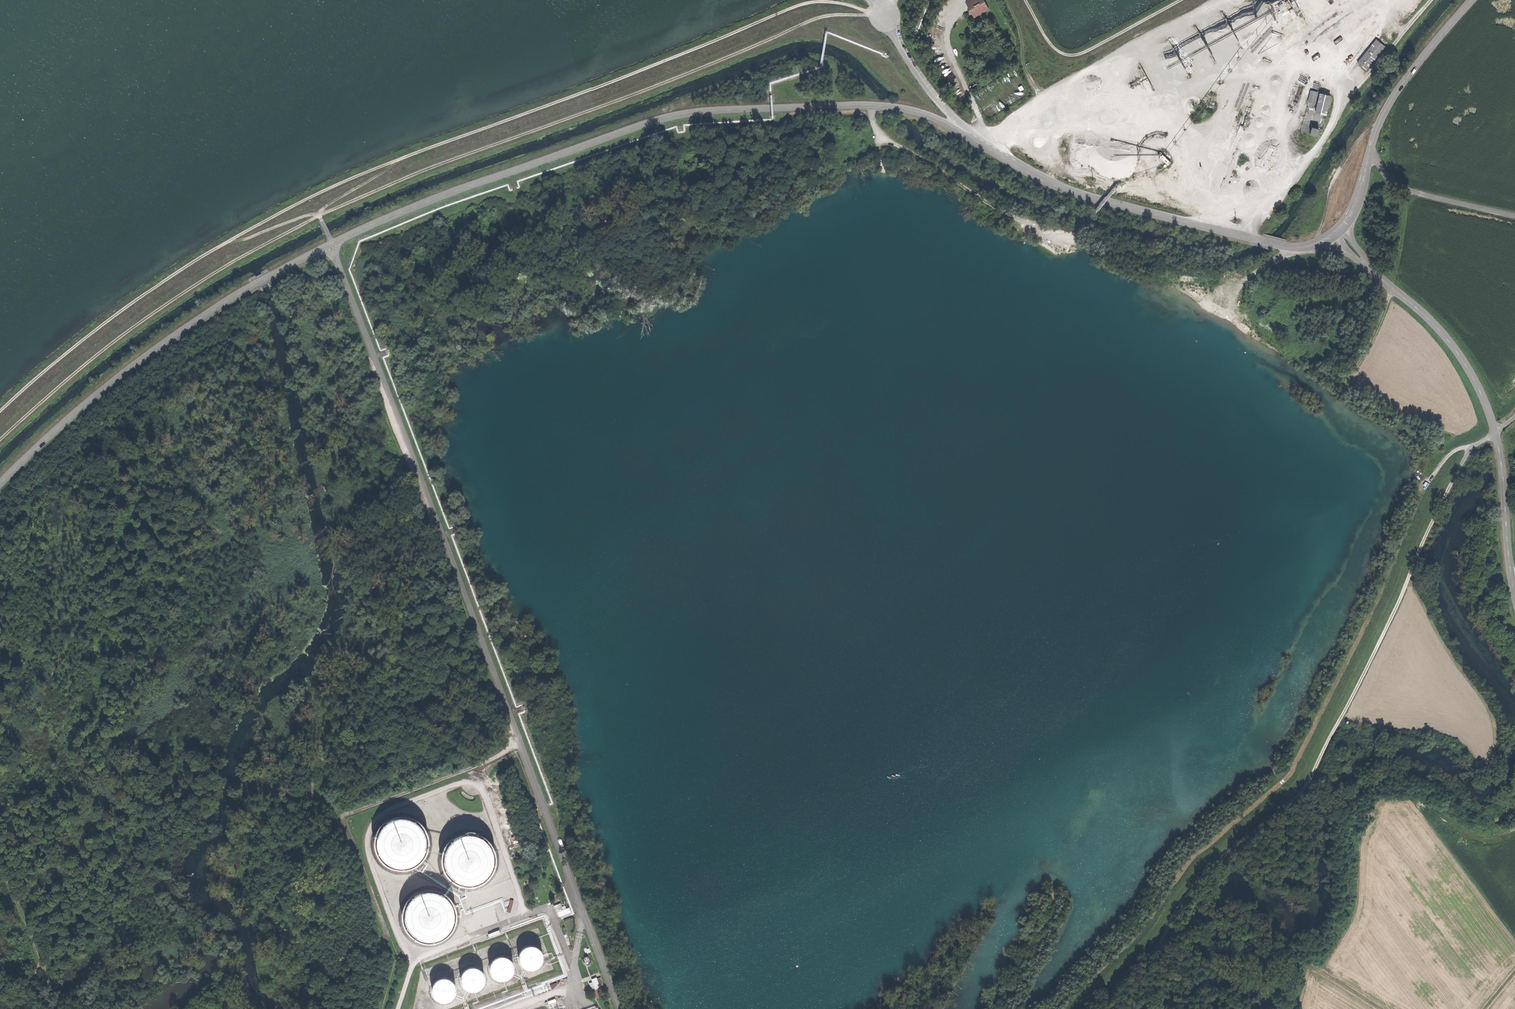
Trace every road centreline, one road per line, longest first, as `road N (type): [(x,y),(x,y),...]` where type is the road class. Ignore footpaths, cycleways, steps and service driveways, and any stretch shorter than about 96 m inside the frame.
road 1 (tertiary): [(1310,249),(1056,186),(934,118),(901,108),(683,114),(467,187),(242,287),(95,393),(0,483)]
road 2 (track): [(1072,1008),(1159,920),(1196,867),(1297,776),(1443,478),(1469,447),(1450,454),(1422,487),(1282,783),(1194,854),(1140,929),(1060,1008)]
road 3 (track): [(884,13),(843,3),(796,5),(335,185),(171,276),(0,414)]
road 4 (track): [(1167,933),(1191,883),(1300,786),(1380,640),(1469,447),(1494,434)]
road 5 (track): [(884,13),(813,19),(319,215)]
road 6 (track): [(319,215),(146,319),(0,440)]
road 7 (unclassified): [(1368,265),(1438,329),(1477,385),(1501,463),(1514,593)]
road 8 (track): [(1432,0),(1367,74),(1250,239)]
road 9 (track): [(1213,0),(968,137)]
road 10 (tertiary): [(1473,0),(1394,96),(1343,228)]
road 11 (track): [(1167,933),(1297,961),(1383,1008)]
road 12 (track): [(1026,0),(1050,45),(1071,55),(1179,0)]
road 13 (track): [(65,1008),(0,845)]
road 14 (track): [(1514,215),(1406,189),(1370,154)]
road 15 (track): [(1315,246),(1332,184),(1366,130),(1380,122)]
road 16 (track): [(332,244),(319,215),(406,157)]
road 17 (track): [(1344,388),(1406,430),(1420,453),(1422,487)]
road 18 (track): [(961,10),(946,30),(947,53),(985,132)]

